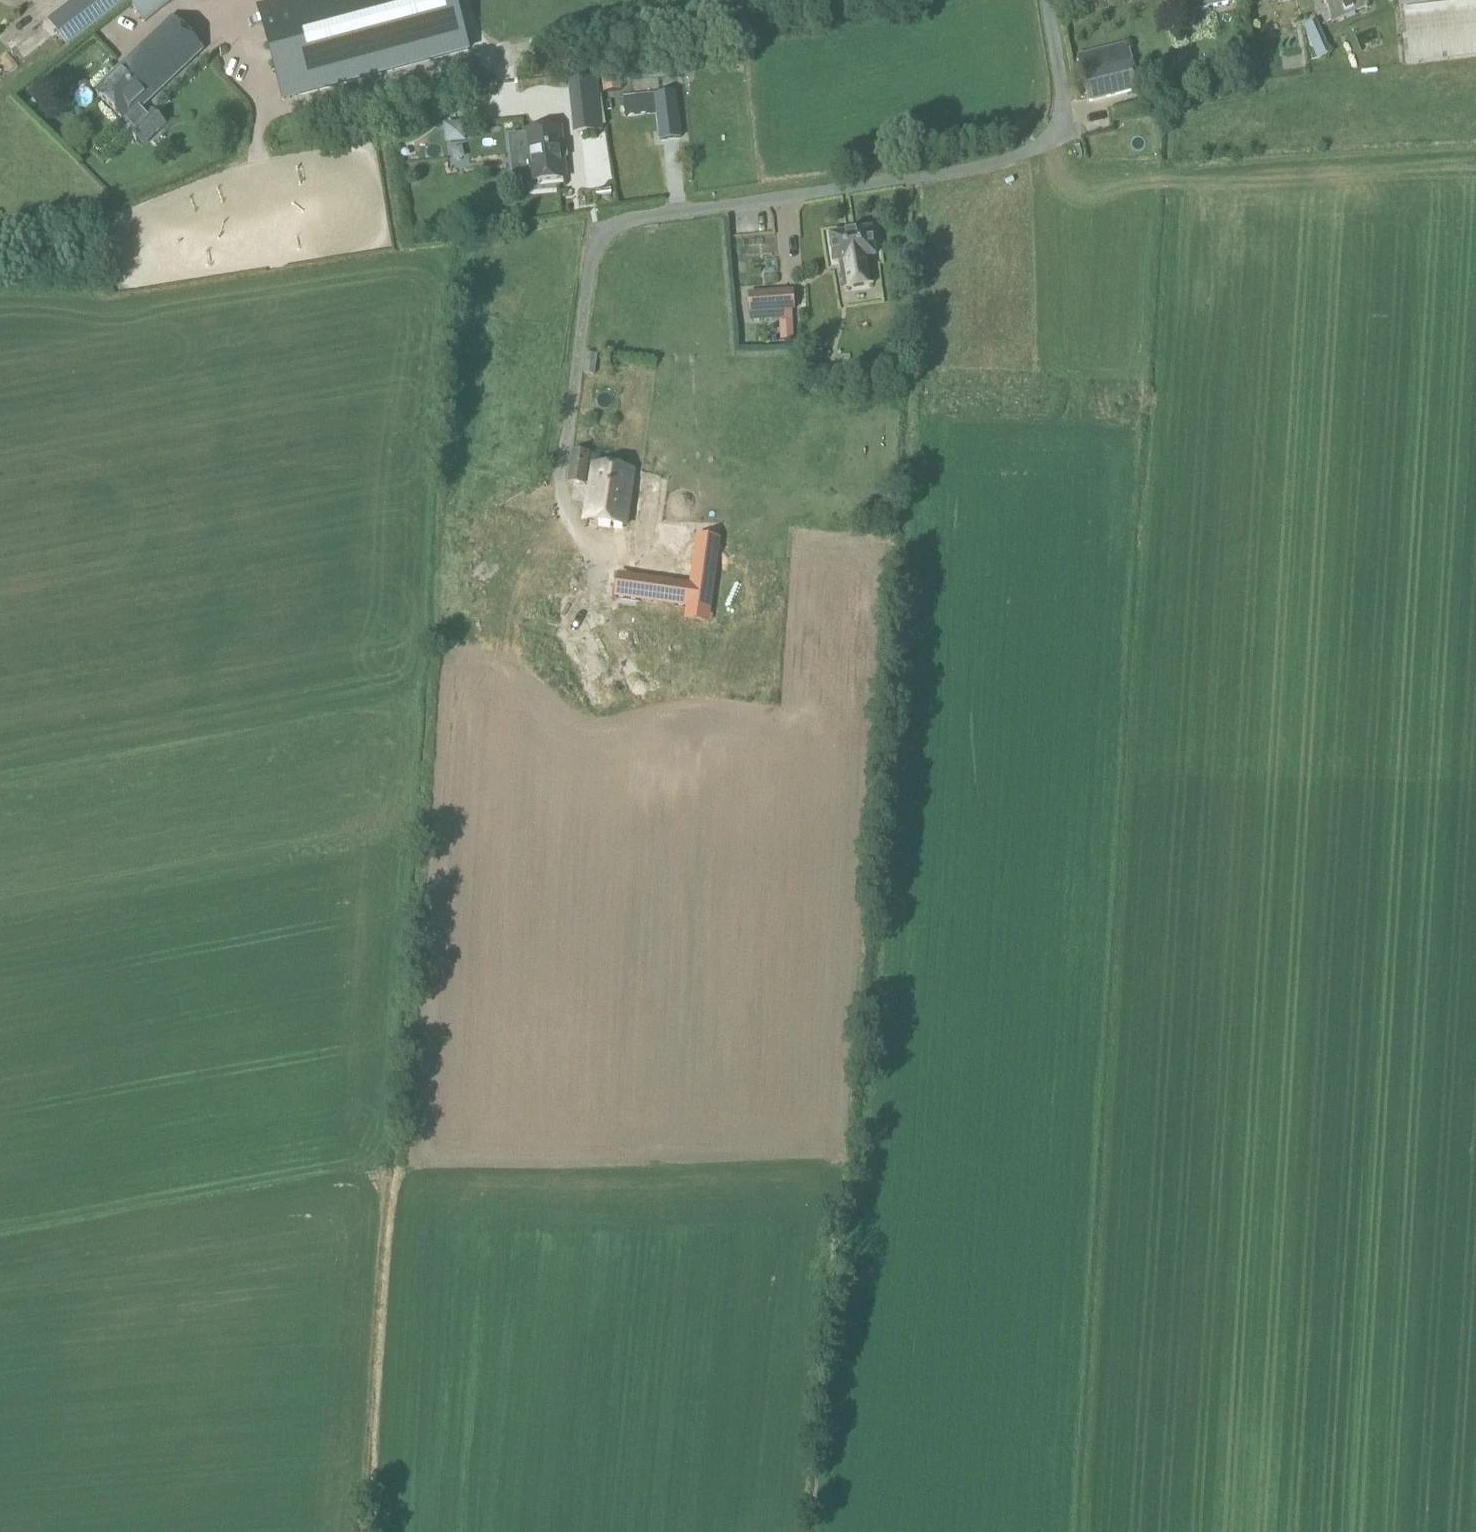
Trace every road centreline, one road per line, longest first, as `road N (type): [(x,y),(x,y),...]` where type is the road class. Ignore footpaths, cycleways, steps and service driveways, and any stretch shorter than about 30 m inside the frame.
road 1 (unclassified): [(595,331),(611,225),(627,211),(1035,147),(1054,134),(1052,0)]

